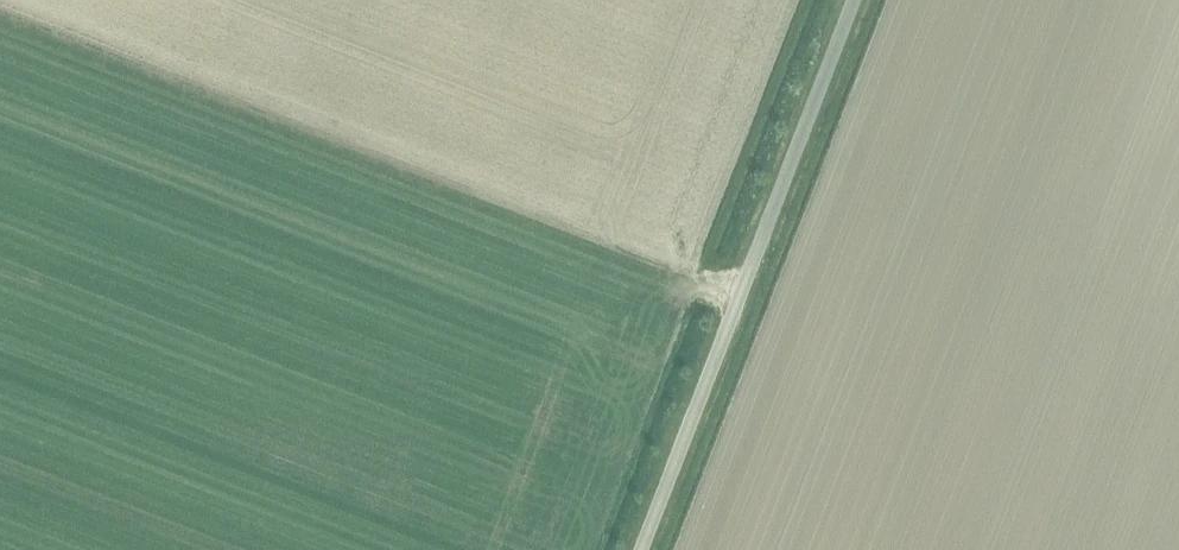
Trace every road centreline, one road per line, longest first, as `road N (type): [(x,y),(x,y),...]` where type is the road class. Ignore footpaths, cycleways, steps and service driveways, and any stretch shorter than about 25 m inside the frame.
road 1 (unclassified): [(641,549),(856,0)]

